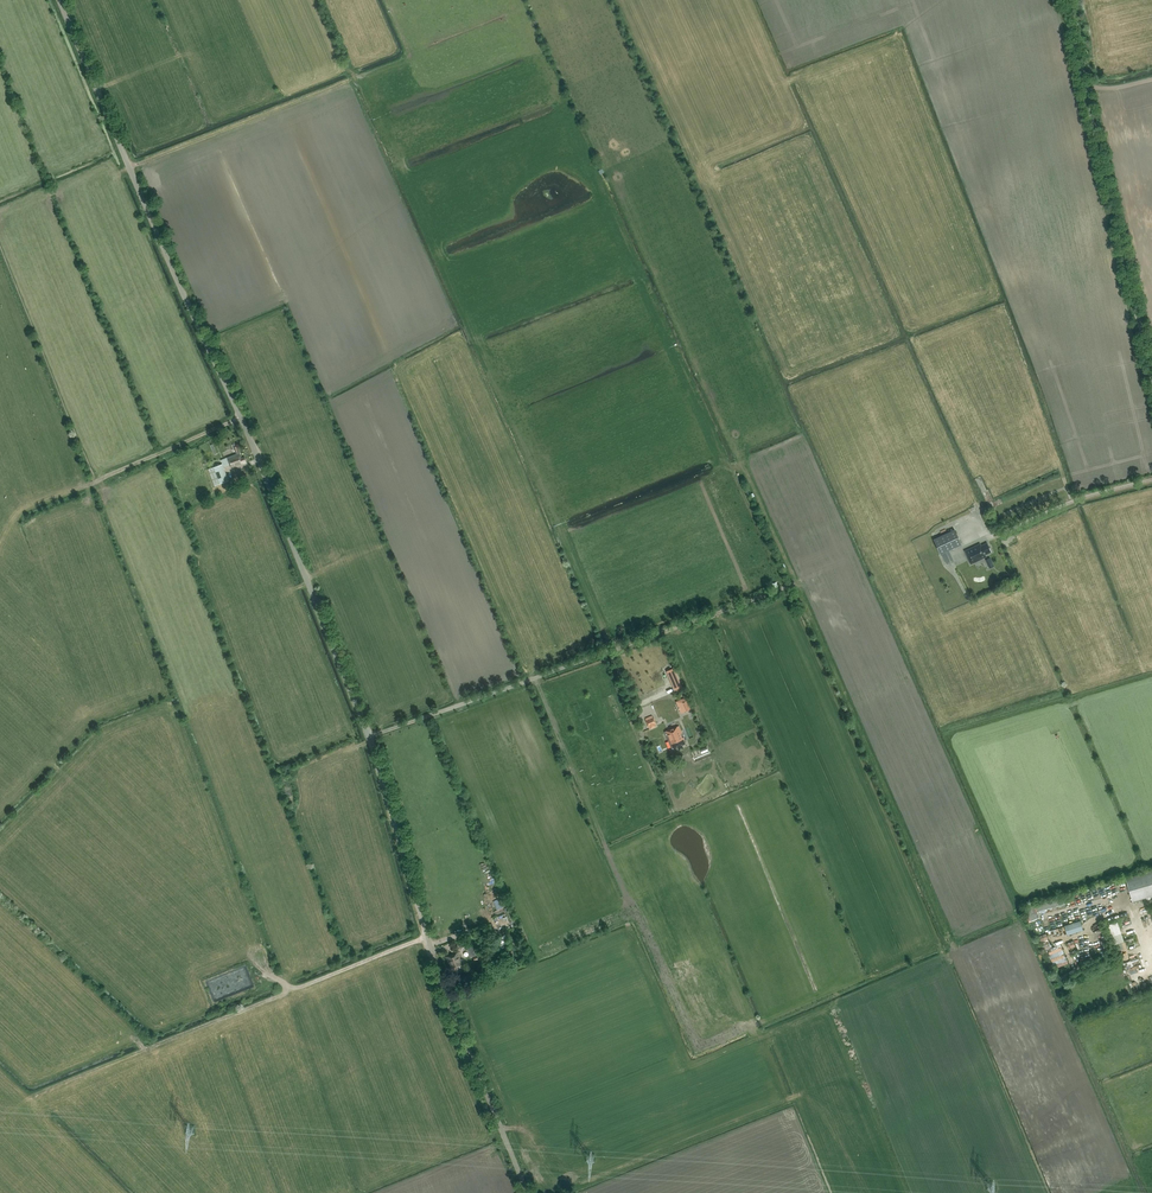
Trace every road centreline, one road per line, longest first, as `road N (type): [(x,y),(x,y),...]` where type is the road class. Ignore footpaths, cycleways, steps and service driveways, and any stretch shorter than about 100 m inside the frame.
road 1 (unclassified): [(529,1192),(426,938),(370,738),(59,0)]
road 2 (unclassified): [(1151,359),(1073,0)]
road 3 (track): [(370,738),(611,650),(639,713)]
road 4 (track): [(290,986),(28,1098)]
road 5 (track): [(7,529),(24,510),(241,419)]
road 6 (track): [(611,650),(797,585)]
road 7 (track): [(426,938),(296,987),(255,962)]
road 8 (track): [(992,537),(1089,495),(1151,480)]

